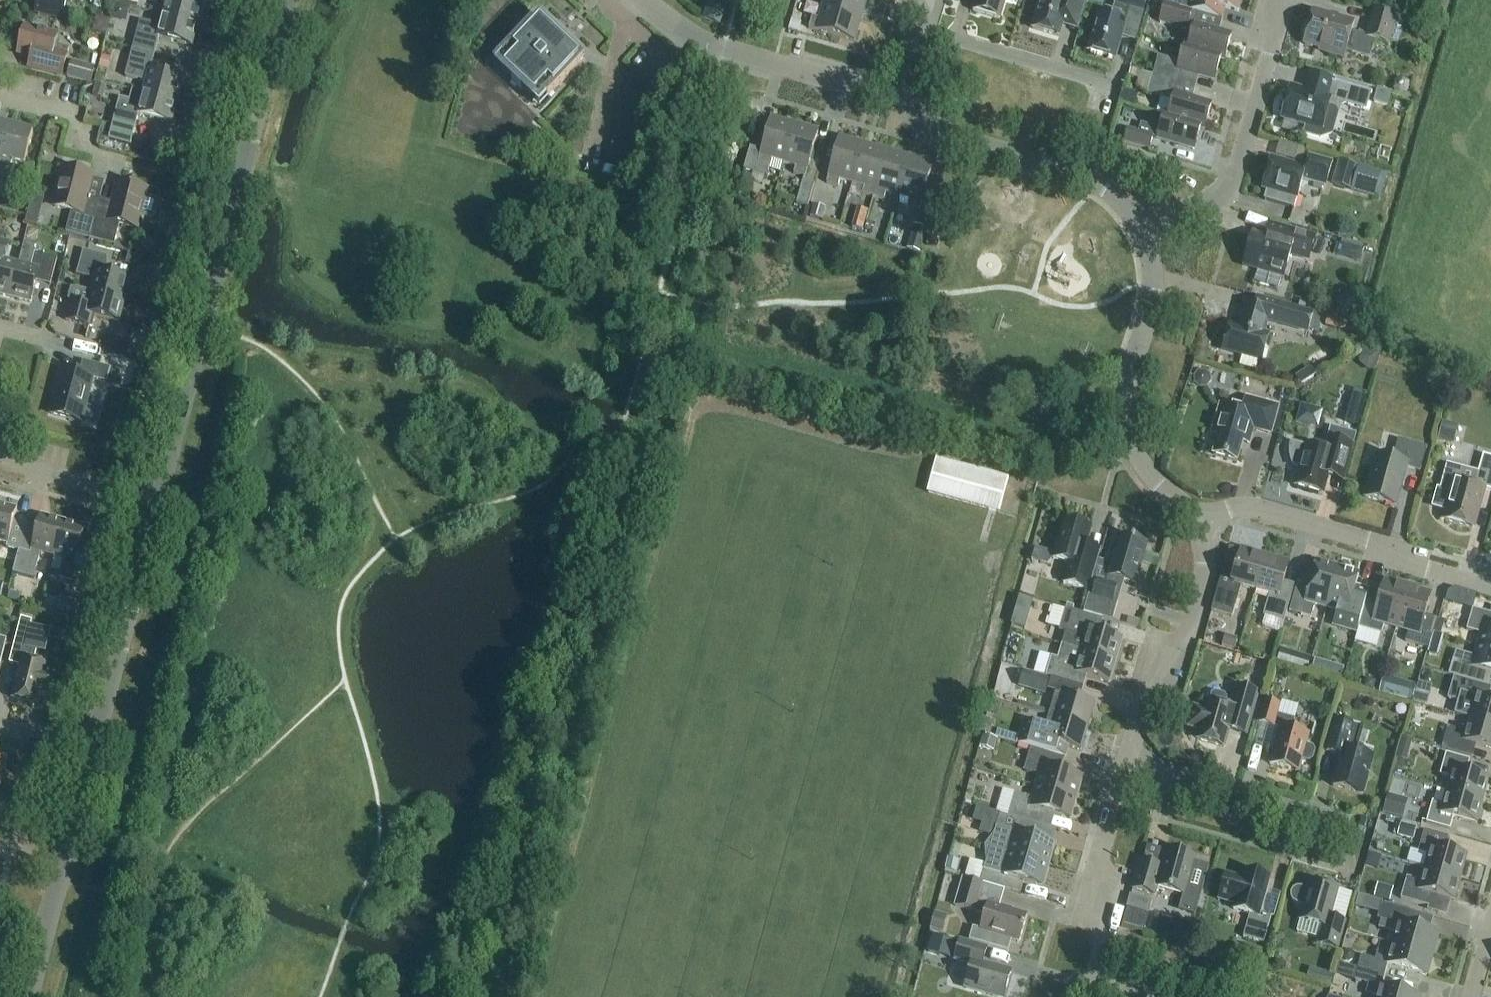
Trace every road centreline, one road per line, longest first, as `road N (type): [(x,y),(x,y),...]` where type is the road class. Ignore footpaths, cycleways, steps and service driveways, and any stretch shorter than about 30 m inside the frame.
road 1 (unclassified): [(156,503),(286,0)]
road 2 (residential): [(1146,234),(1153,287),(1124,425),(1134,456),(1201,523)]
road 3 (residential): [(1490,589),(1259,509),(1201,523)]
road 4 (residential): [(1146,234),(1228,192),(1270,54),(1274,0)]
road 5 (residential): [(906,101),(931,133),(1094,182),(1146,234)]
road 6 (residential): [(906,101),(725,51),(645,0)]
road 7 (residential): [(1128,759),(1100,863),(1097,952),(1113,989),(1136,996)]
road 8 (unclassified): [(92,752),(156,503)]
road 9 (residential): [(1201,523),(1202,601),(1188,641),(1149,685),(1128,759)]
road 10 (unclassified): [(26,996),(92,752)]
road 11 (residential): [(1367,826),(1128,759)]
road 12 (residential): [(1118,88),(924,32)]
road 13 (residential): [(156,503),(0,454)]
road 14 (residential): [(0,95),(65,113),(104,156)]

